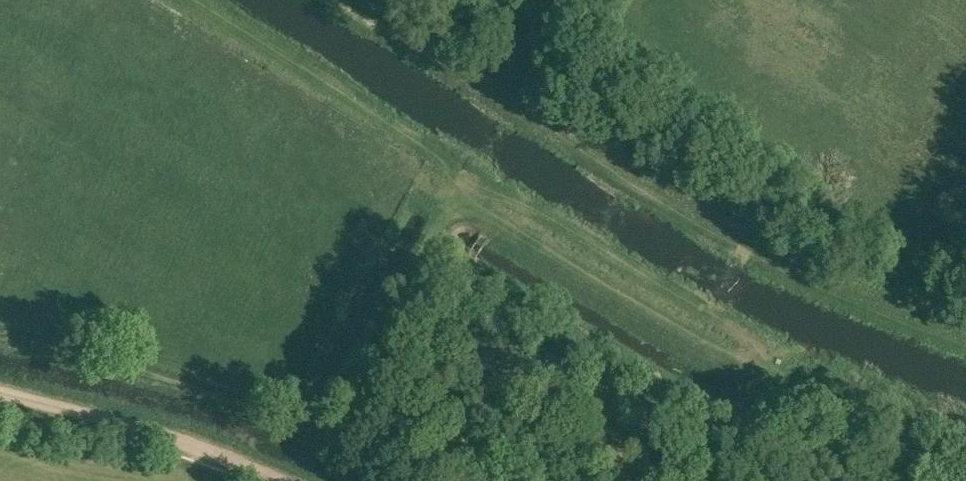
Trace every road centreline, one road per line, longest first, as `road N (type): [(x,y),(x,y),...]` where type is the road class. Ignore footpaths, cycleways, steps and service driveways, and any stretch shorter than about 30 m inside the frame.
road 1 (track): [(192,0),(344,98),(459,196),(663,331),(822,407),(965,463)]
road 2 (track): [(0,339),(192,389),(319,441),(459,196)]
road 3 (track): [(514,82),(727,219),(965,327)]
road 4 (track): [(428,250),(719,419),(773,420),(822,407)]
road 5 (track): [(282,480),(165,436),(0,392)]

